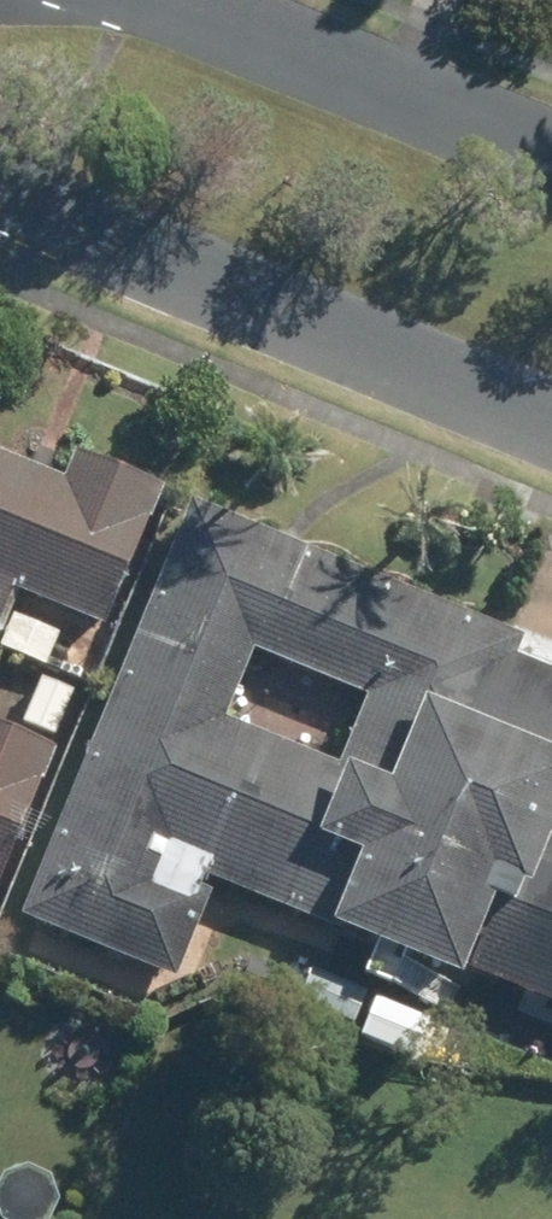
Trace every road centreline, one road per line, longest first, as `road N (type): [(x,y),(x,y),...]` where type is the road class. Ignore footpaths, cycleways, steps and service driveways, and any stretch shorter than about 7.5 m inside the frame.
road 1 (tertiary): [(551,423),(0,193)]
road 2 (tertiary): [(178,0),(551,154)]

